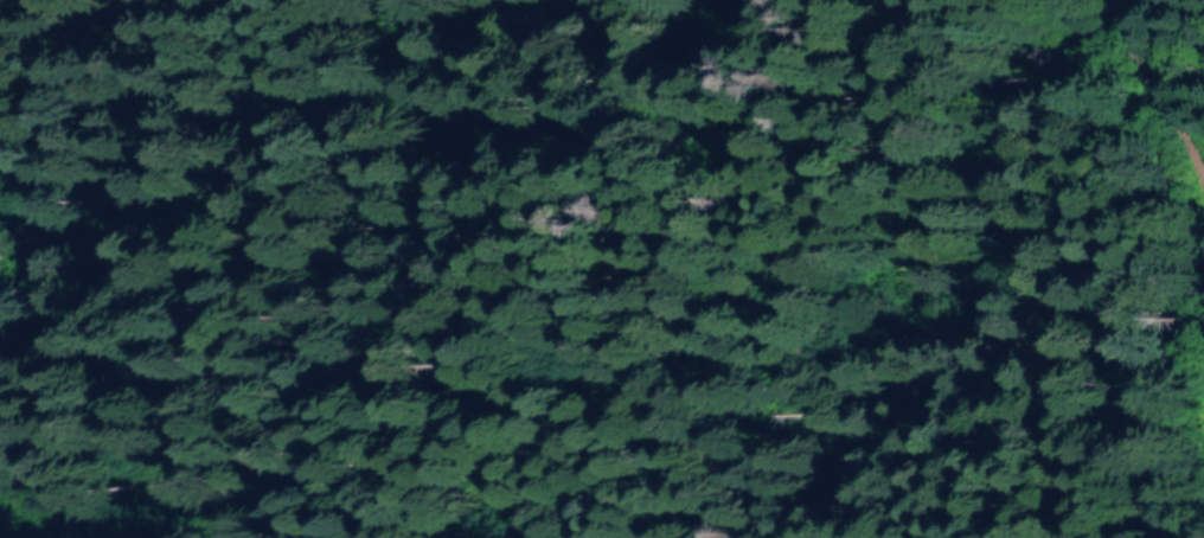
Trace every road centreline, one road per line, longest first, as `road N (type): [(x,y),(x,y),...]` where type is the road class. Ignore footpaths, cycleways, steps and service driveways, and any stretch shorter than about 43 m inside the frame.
road 1 (residential): [(1203,214),(1159,92),(1106,0)]

